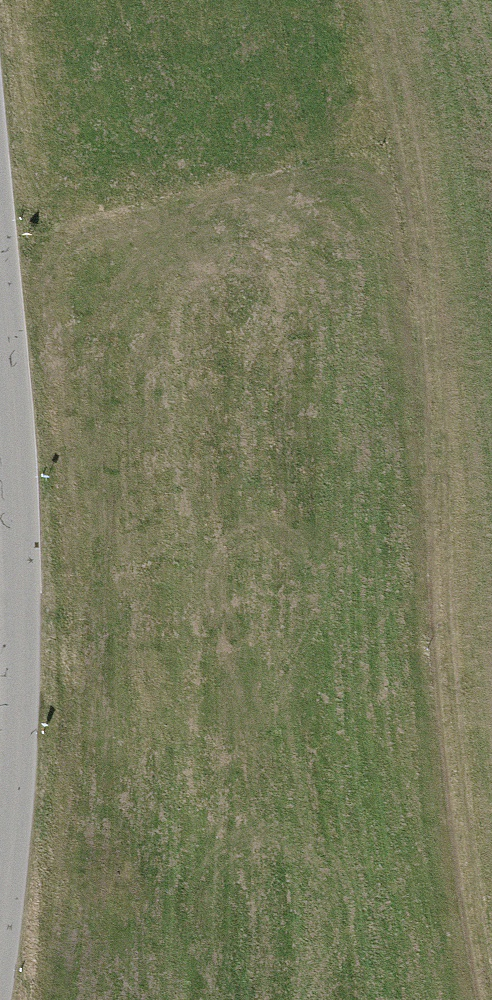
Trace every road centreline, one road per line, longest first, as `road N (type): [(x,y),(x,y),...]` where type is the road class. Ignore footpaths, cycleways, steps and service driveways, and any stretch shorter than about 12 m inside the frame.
road 1 (track): [(491,974),(406,207),(365,0)]
road 2 (tertiary): [(0,391),(13,750),(0,864)]

